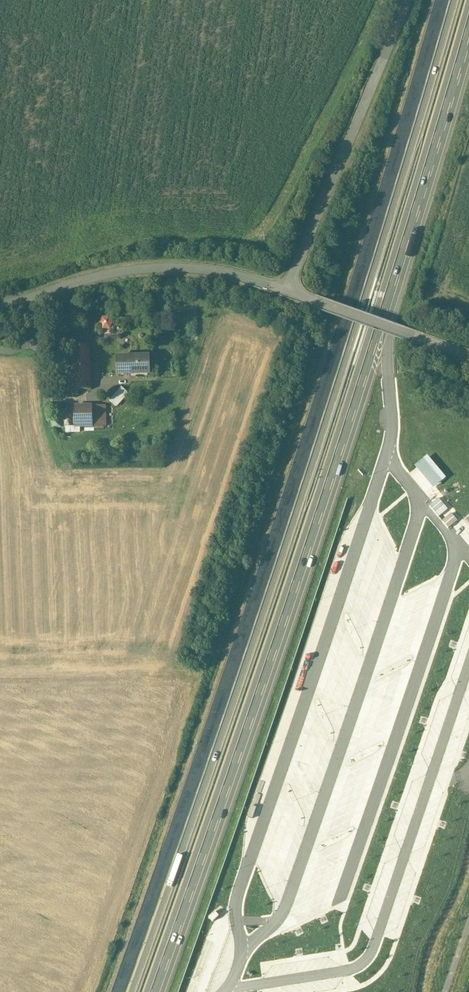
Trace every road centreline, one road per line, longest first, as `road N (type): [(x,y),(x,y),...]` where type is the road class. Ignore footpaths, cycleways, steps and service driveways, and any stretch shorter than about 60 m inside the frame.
road 1 (motorway): [(449,0),(320,423),(126,991)]
road 2 (motorway): [(150,991),(404,236)]
road 3 (unclassified): [(407,0),(286,294)]
road 4 (unclassified): [(0,305),(156,270),(234,277),(286,294)]
road 5 (motorway): [(404,236),(468,17)]
road 6 (unclassified): [(286,294),(468,358)]
road 7 (motorway): [(388,366),(390,321),(409,260),(404,236)]

